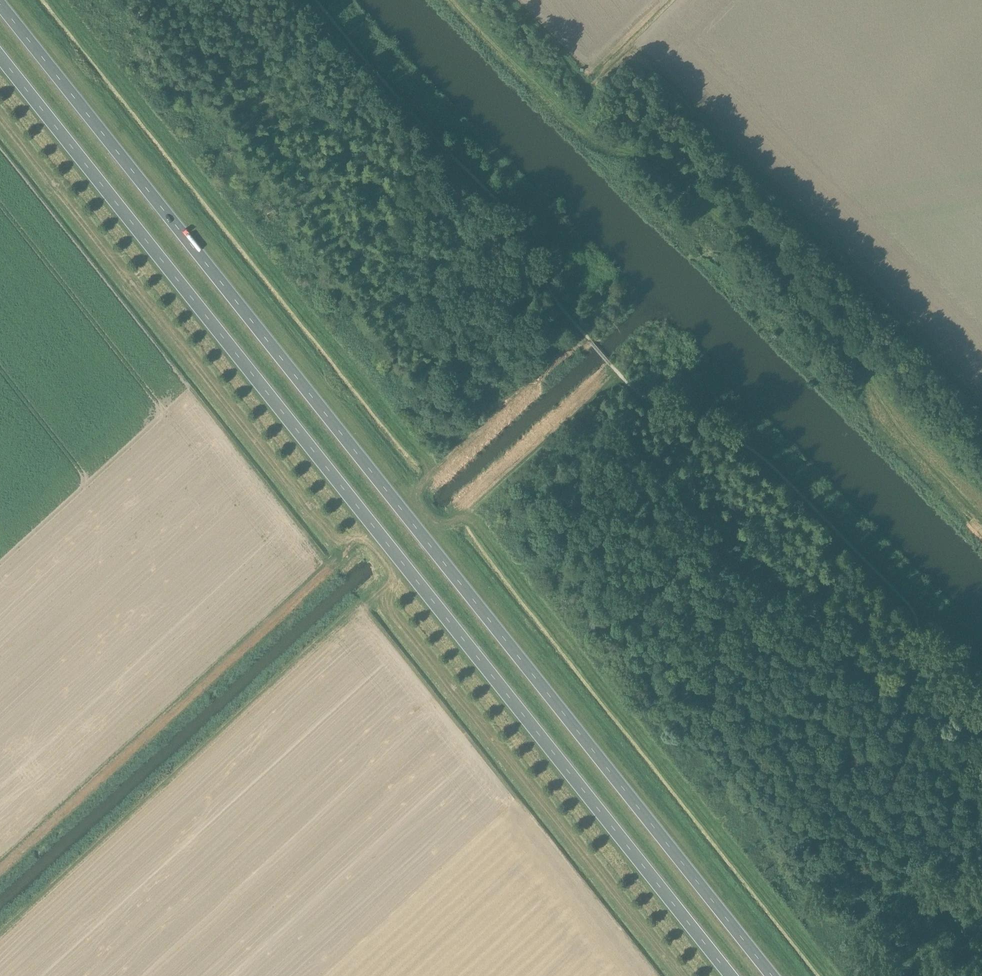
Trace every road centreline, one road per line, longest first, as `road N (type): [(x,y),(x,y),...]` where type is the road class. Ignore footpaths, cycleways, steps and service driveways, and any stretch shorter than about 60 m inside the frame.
road 1 (trunk): [(772,975),(0,5)]
road 2 (trunk): [(0,56),(730,975)]
road 3 (track): [(453,0),(591,138),(646,153),(715,215),(754,230),(854,354),(878,409),(981,516)]

